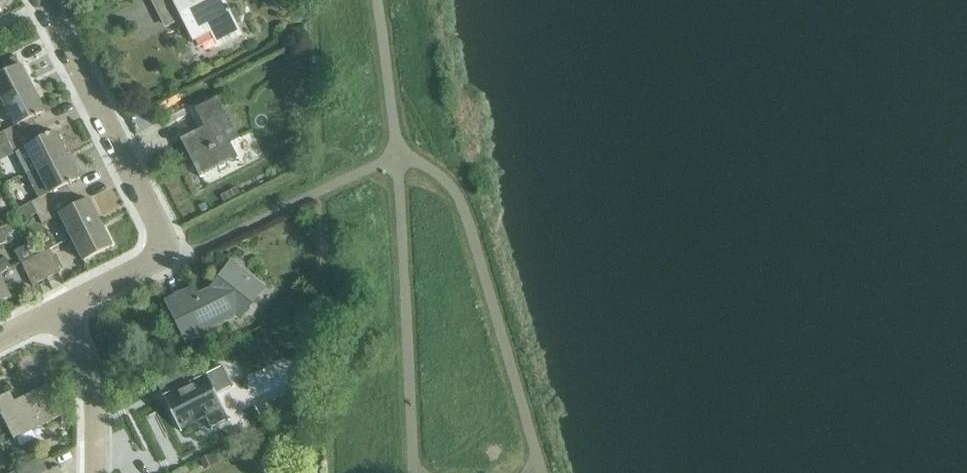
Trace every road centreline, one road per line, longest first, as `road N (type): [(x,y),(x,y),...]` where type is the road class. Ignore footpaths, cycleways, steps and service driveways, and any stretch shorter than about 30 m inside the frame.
road 1 (residential): [(64,305),(158,261),(162,242),(44,0)]
road 2 (residential): [(94,472),(96,399),(64,305)]

